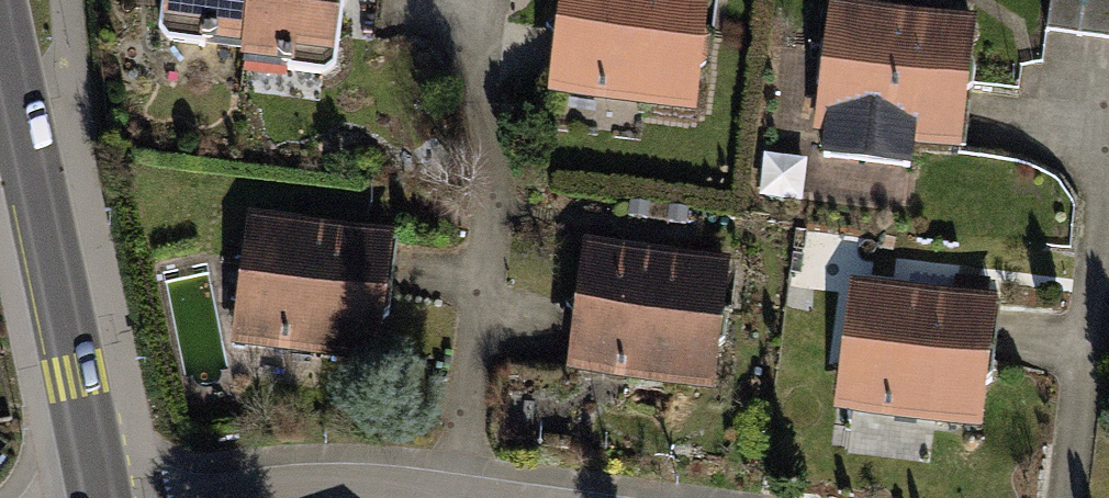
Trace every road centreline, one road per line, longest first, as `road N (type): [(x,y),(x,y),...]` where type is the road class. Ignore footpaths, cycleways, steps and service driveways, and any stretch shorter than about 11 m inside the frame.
road 1 (tertiary): [(0,22),(102,497)]
road 2 (residential): [(250,497),(319,487),(498,497)]

